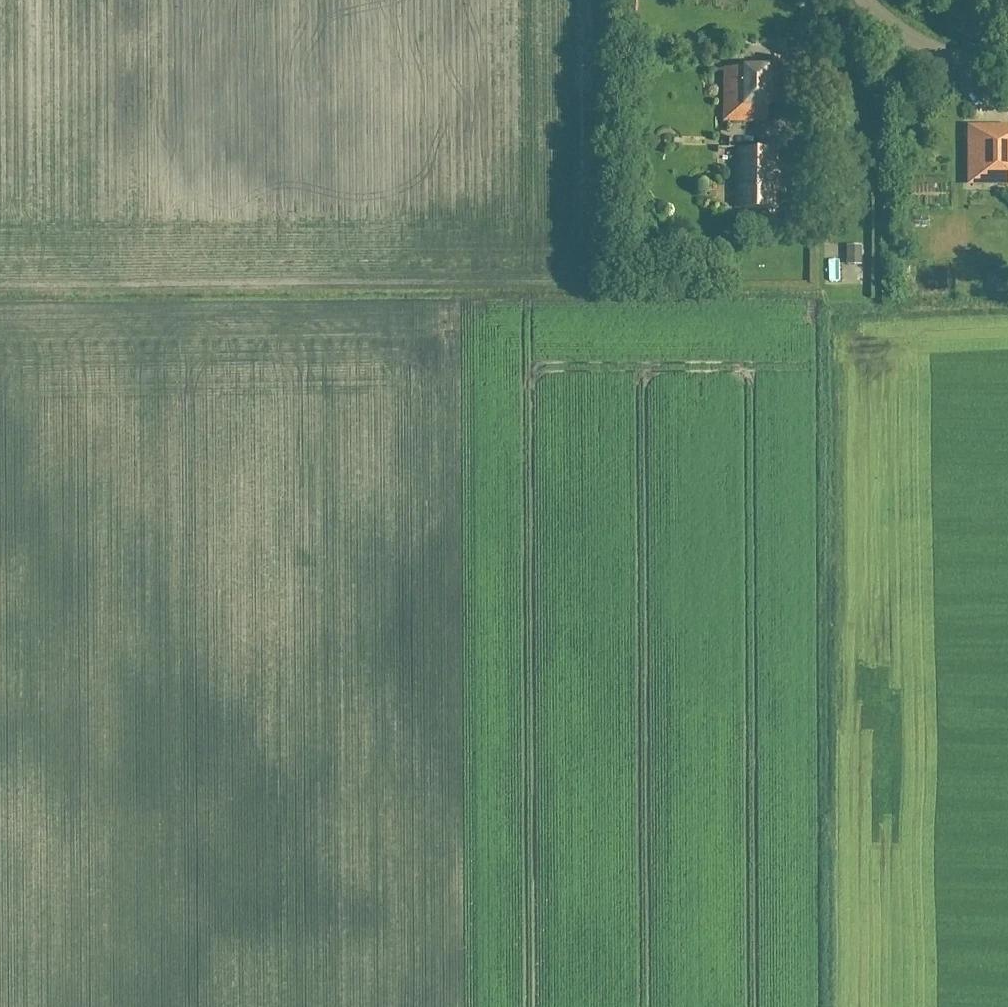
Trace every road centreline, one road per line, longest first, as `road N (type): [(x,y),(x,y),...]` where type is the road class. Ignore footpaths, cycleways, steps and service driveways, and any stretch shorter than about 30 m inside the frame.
road 1 (unclassified): [(1007,66),(909,38),(865,0)]

